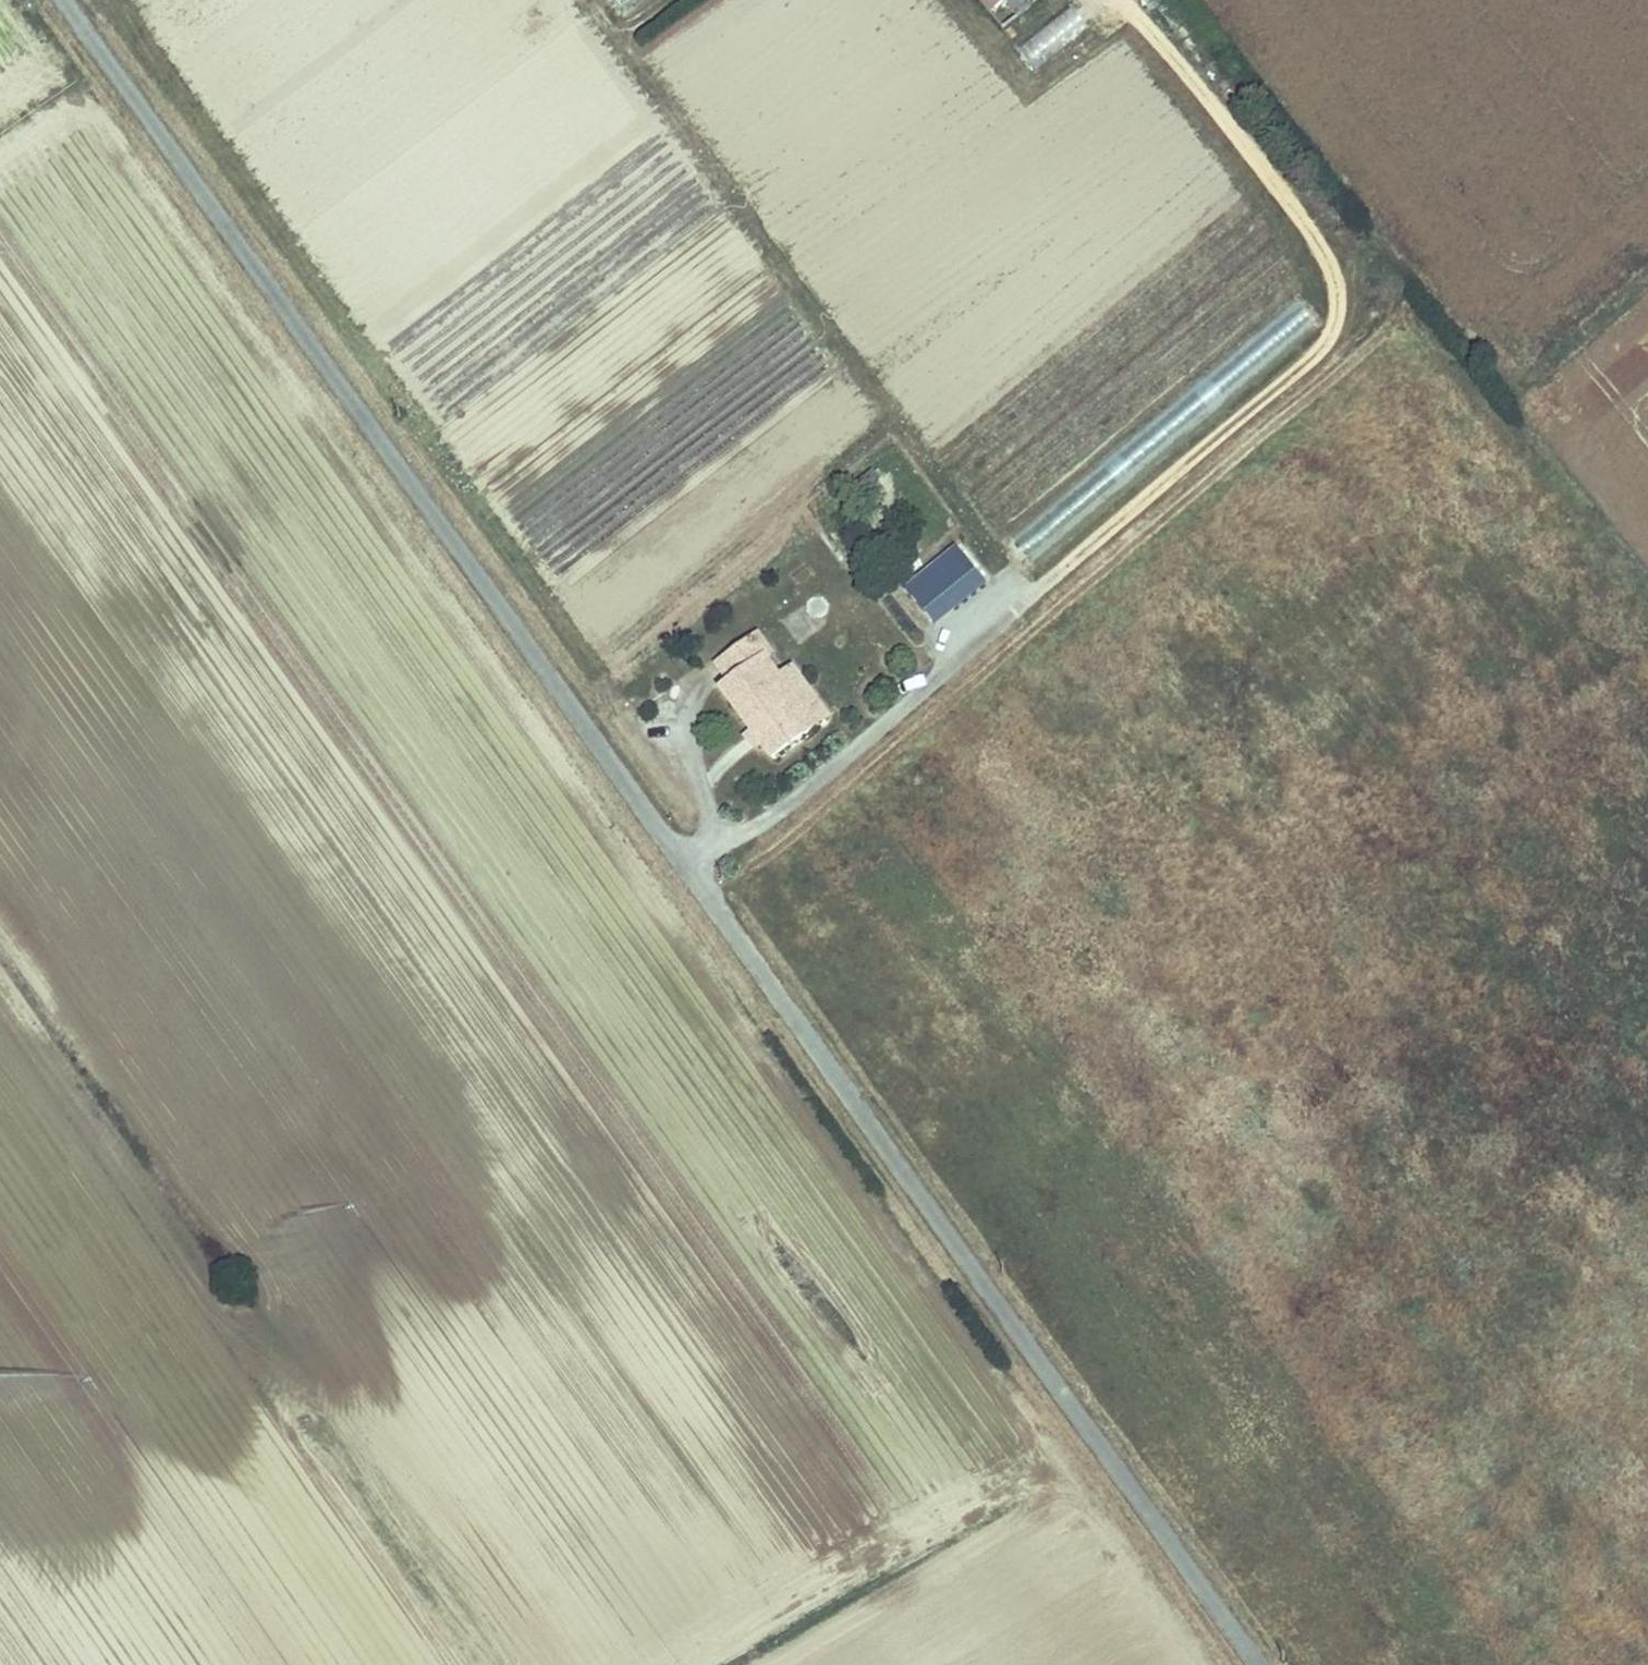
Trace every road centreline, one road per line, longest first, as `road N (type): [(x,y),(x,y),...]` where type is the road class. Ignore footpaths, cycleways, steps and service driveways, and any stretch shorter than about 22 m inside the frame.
road 1 (unclassified): [(1260,1664),(65,0)]
road 2 (track): [(689,865),(780,813),(1324,344),(1342,309),(1335,269),(1269,160),(1127,0)]

